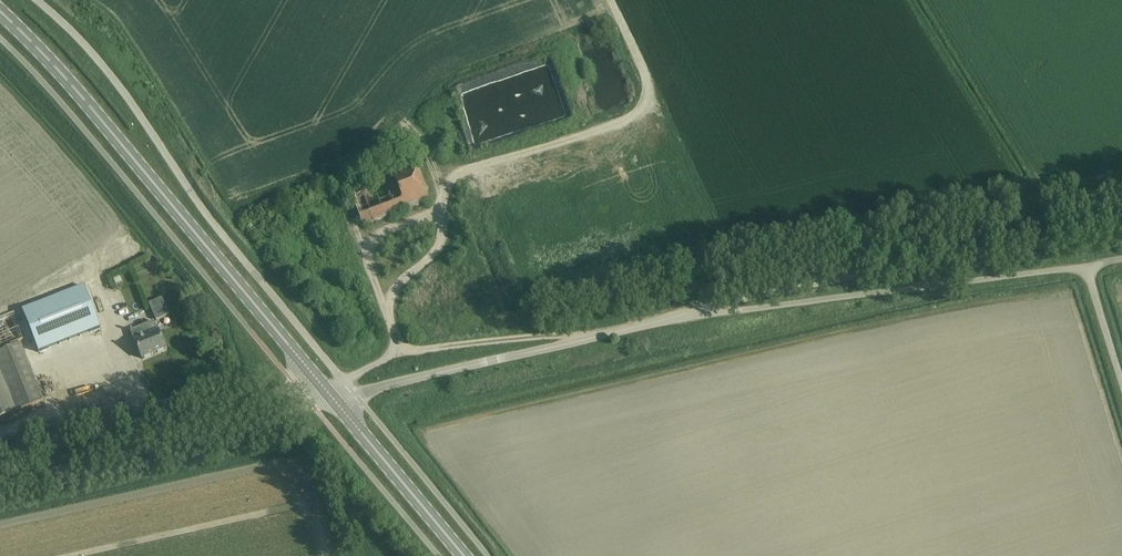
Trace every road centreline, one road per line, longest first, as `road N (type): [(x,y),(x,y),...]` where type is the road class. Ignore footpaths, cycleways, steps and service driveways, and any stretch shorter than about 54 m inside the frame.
road 1 (primary): [(335,401),(47,60),(0,19)]
road 2 (unclassified): [(1121,232),(930,261),(691,316)]
road 3 (unclassified): [(691,316),(1086,266)]
road 4 (unclassified): [(356,396),(691,316)]
road 5 (track): [(311,404),(0,482)]
road 6 (primary): [(463,555),(335,401)]
road 7 (unclassified): [(1121,383),(1086,266)]

